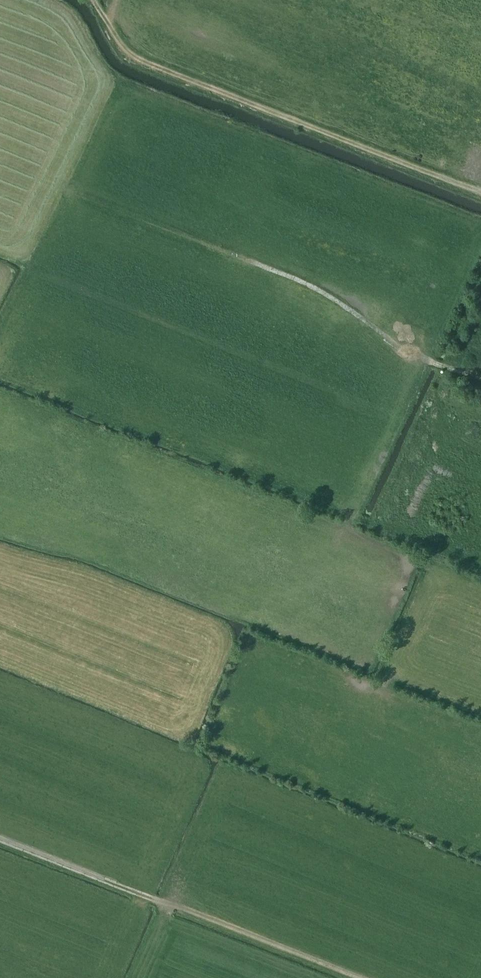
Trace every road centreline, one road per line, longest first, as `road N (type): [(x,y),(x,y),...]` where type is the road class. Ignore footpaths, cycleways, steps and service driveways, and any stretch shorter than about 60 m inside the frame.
road 1 (track): [(0,842),(354,977)]

